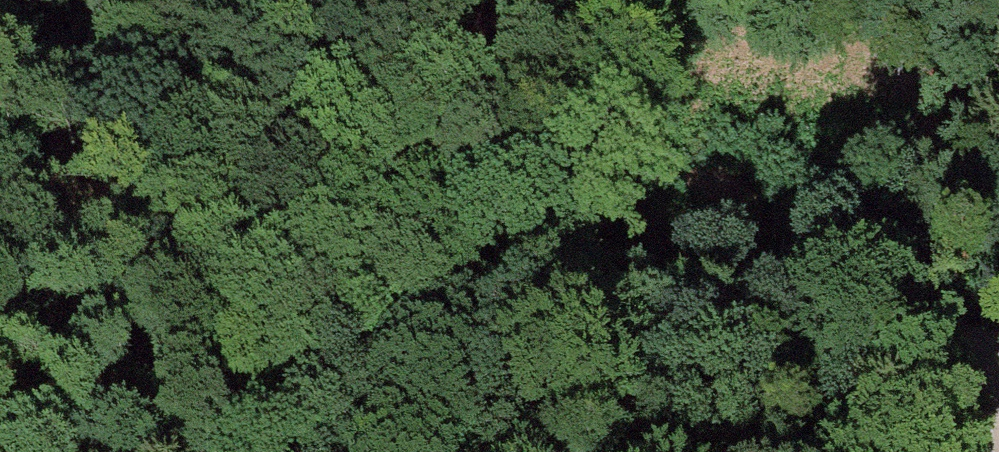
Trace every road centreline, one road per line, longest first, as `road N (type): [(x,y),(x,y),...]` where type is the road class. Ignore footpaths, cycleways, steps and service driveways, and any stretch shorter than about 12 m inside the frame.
road 1 (track): [(994,451),(991,406),(933,332),(837,278),(715,262),(615,276),(512,317),(315,425),(281,451)]
road 2 (track): [(594,0),(459,188),(315,425)]

